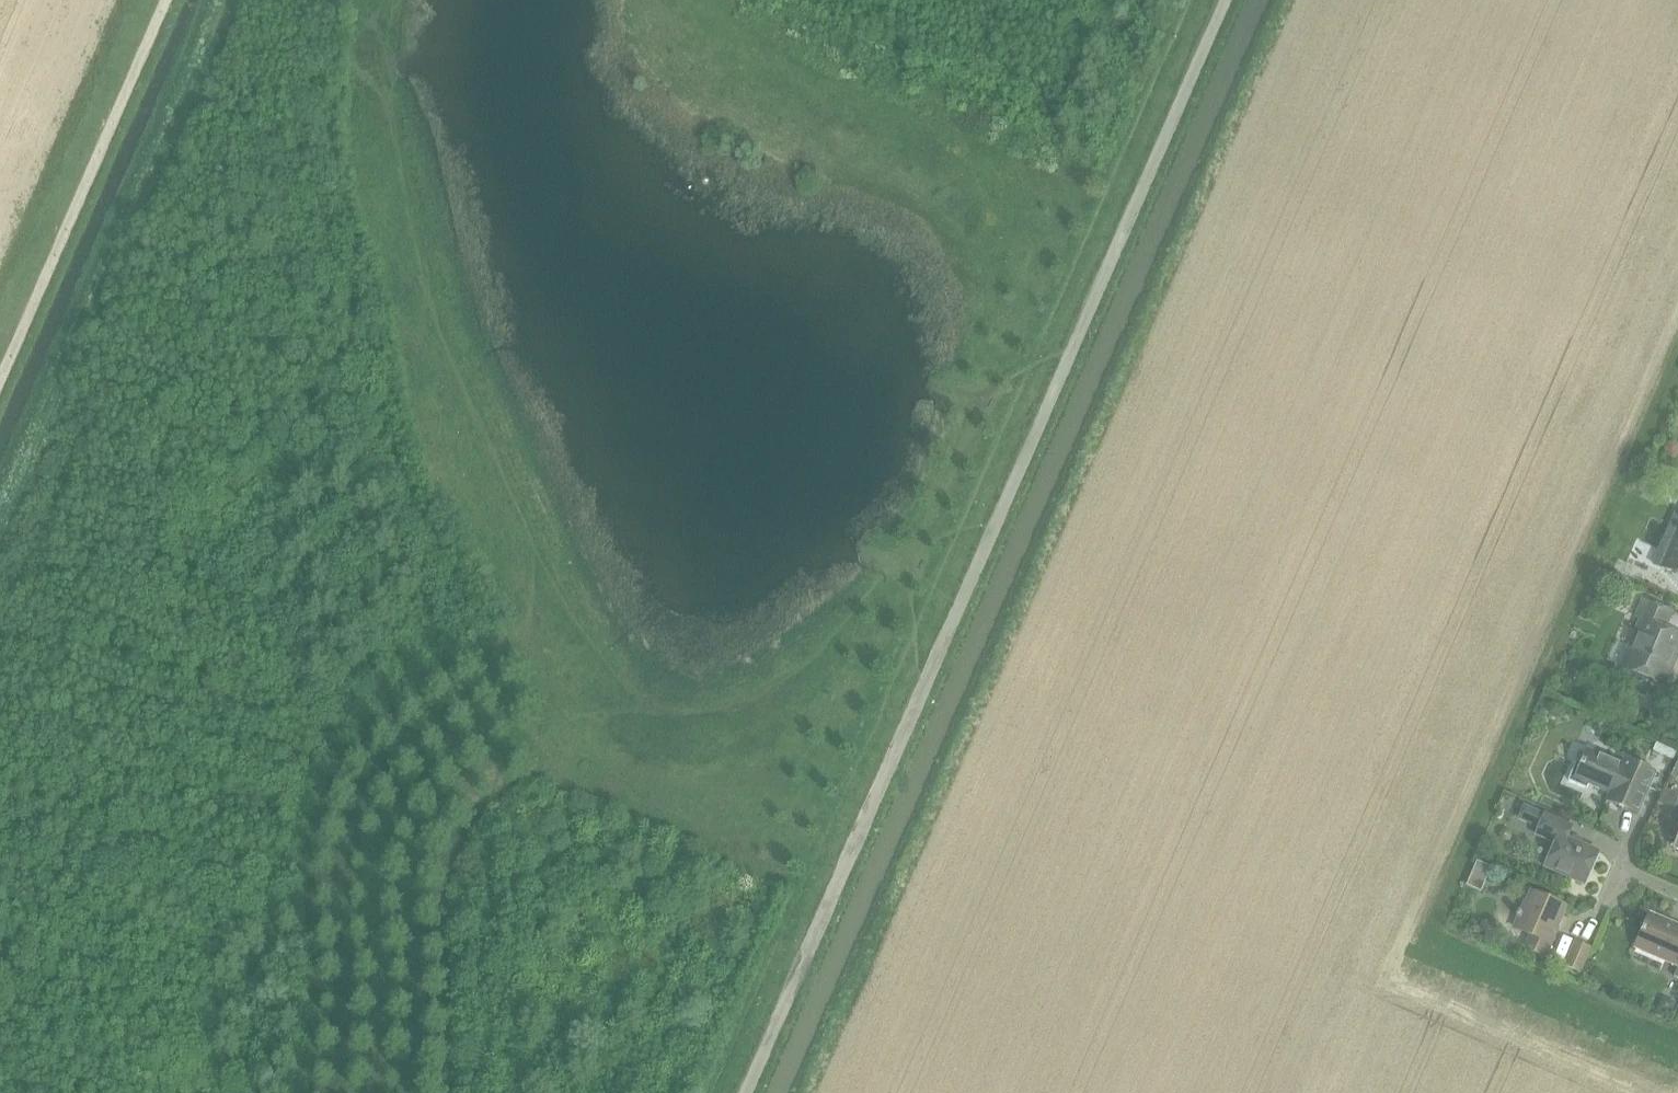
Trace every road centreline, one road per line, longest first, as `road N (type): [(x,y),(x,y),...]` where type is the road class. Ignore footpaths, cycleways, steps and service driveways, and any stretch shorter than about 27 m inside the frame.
road 1 (track): [(0,380),(166,0)]

